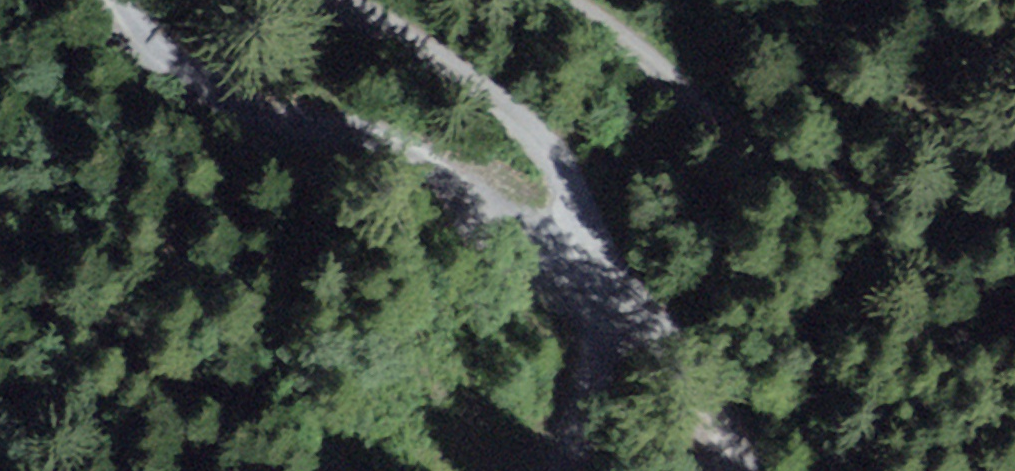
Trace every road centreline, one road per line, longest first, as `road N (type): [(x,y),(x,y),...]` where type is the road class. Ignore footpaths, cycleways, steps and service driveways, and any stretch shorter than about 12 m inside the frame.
road 1 (track): [(101,0),(145,58),(241,111),(326,126),(584,264)]
road 2 (track): [(1014,230),(803,167),(535,0)]
road 3 (track): [(323,0),(520,128),(584,264)]
road 4 (track): [(718,470),(711,414),(680,363),(642,314),(584,264)]
road 5 (track): [(563,470),(588,304),(584,264)]

